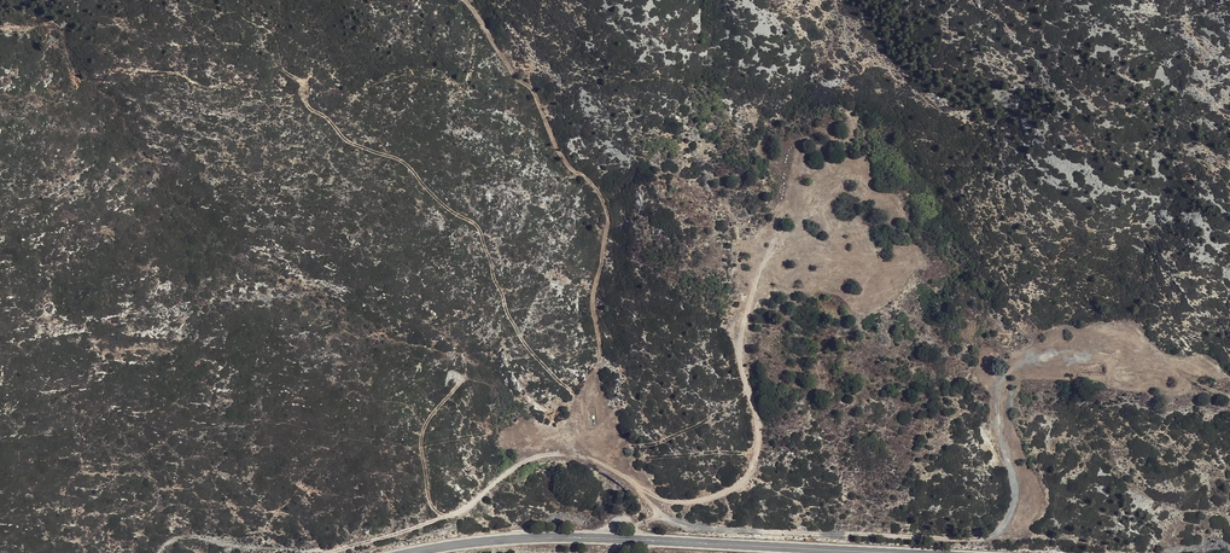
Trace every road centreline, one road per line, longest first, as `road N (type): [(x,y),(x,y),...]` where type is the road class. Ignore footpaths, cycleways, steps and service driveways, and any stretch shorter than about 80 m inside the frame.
road 1 (track): [(1229,397),(1124,355),(1054,351),(1029,360),(1004,400),(1018,482),(992,536),(763,532),(665,516)]
road 2 (track): [(447,515),(427,498),(419,444),(423,424),(456,384),(451,374),(355,311),(209,246),(156,164),(143,156),(114,98),(77,79),(64,31)]
road 3 (track): [(332,552),(462,510),(534,457),(605,463),(674,499),(729,488),(758,447),(758,411),(740,349),(761,275),(779,248)]
road 4 (track): [(574,455),(575,405),(519,333),(480,230),(445,206),(407,163),(341,137),(307,109),(304,84)]
road 5 (primary): [(879,552),(547,538),(415,552)]
road 6 (track): [(575,405),(599,356),(596,302),(612,216),(592,180),(565,154),(539,92),(469,0)]

